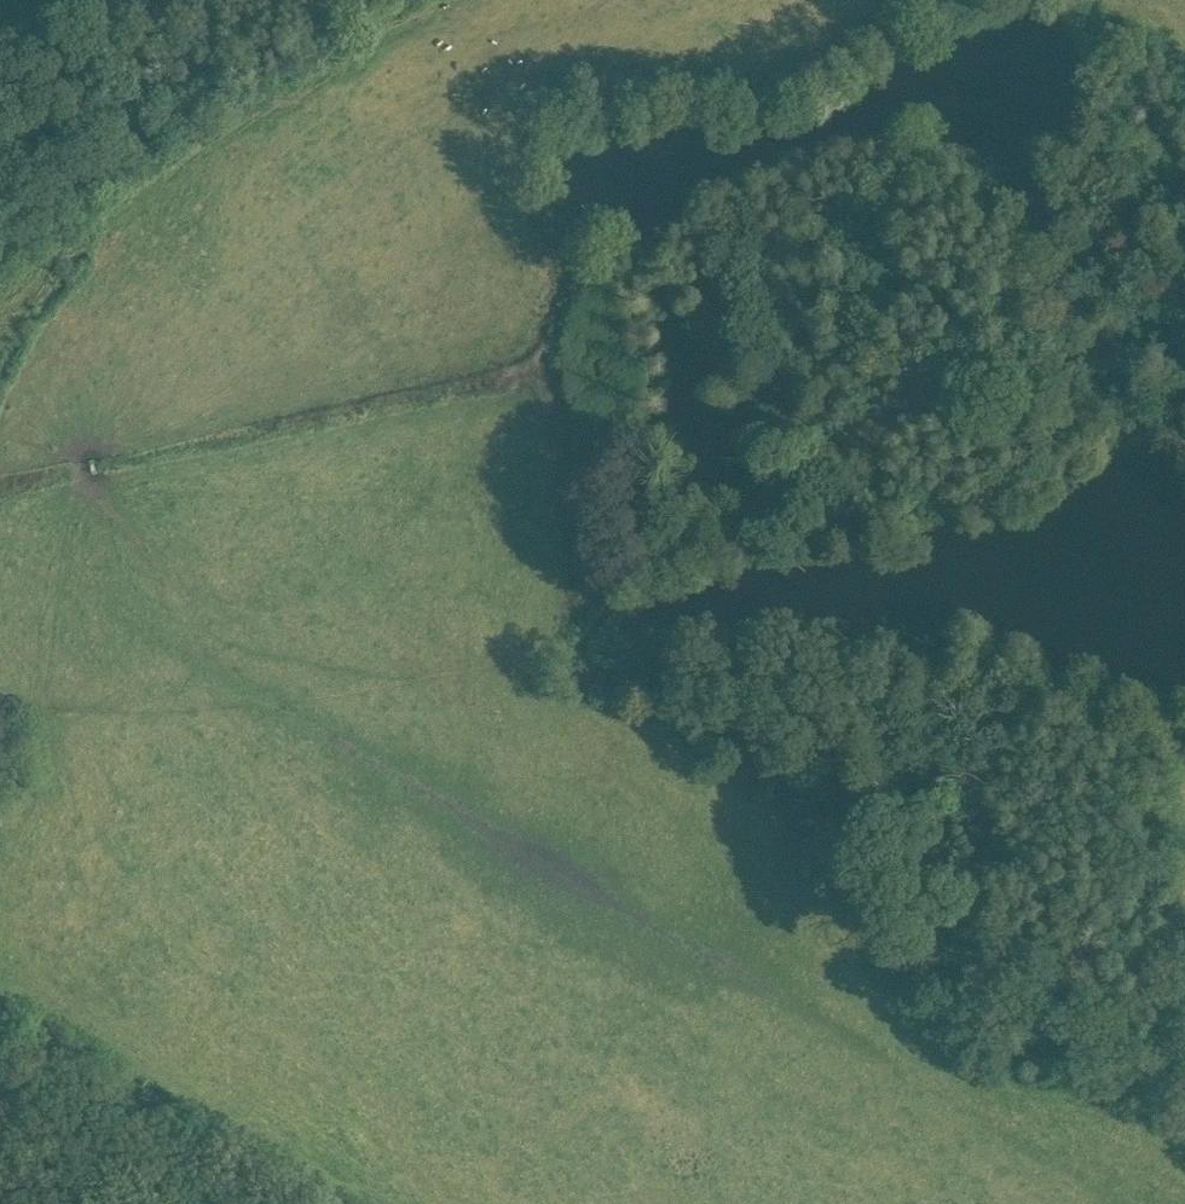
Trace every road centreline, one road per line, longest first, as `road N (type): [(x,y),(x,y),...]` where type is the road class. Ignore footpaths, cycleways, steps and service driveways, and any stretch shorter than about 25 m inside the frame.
road 1 (track): [(0,1109),(116,1178)]

